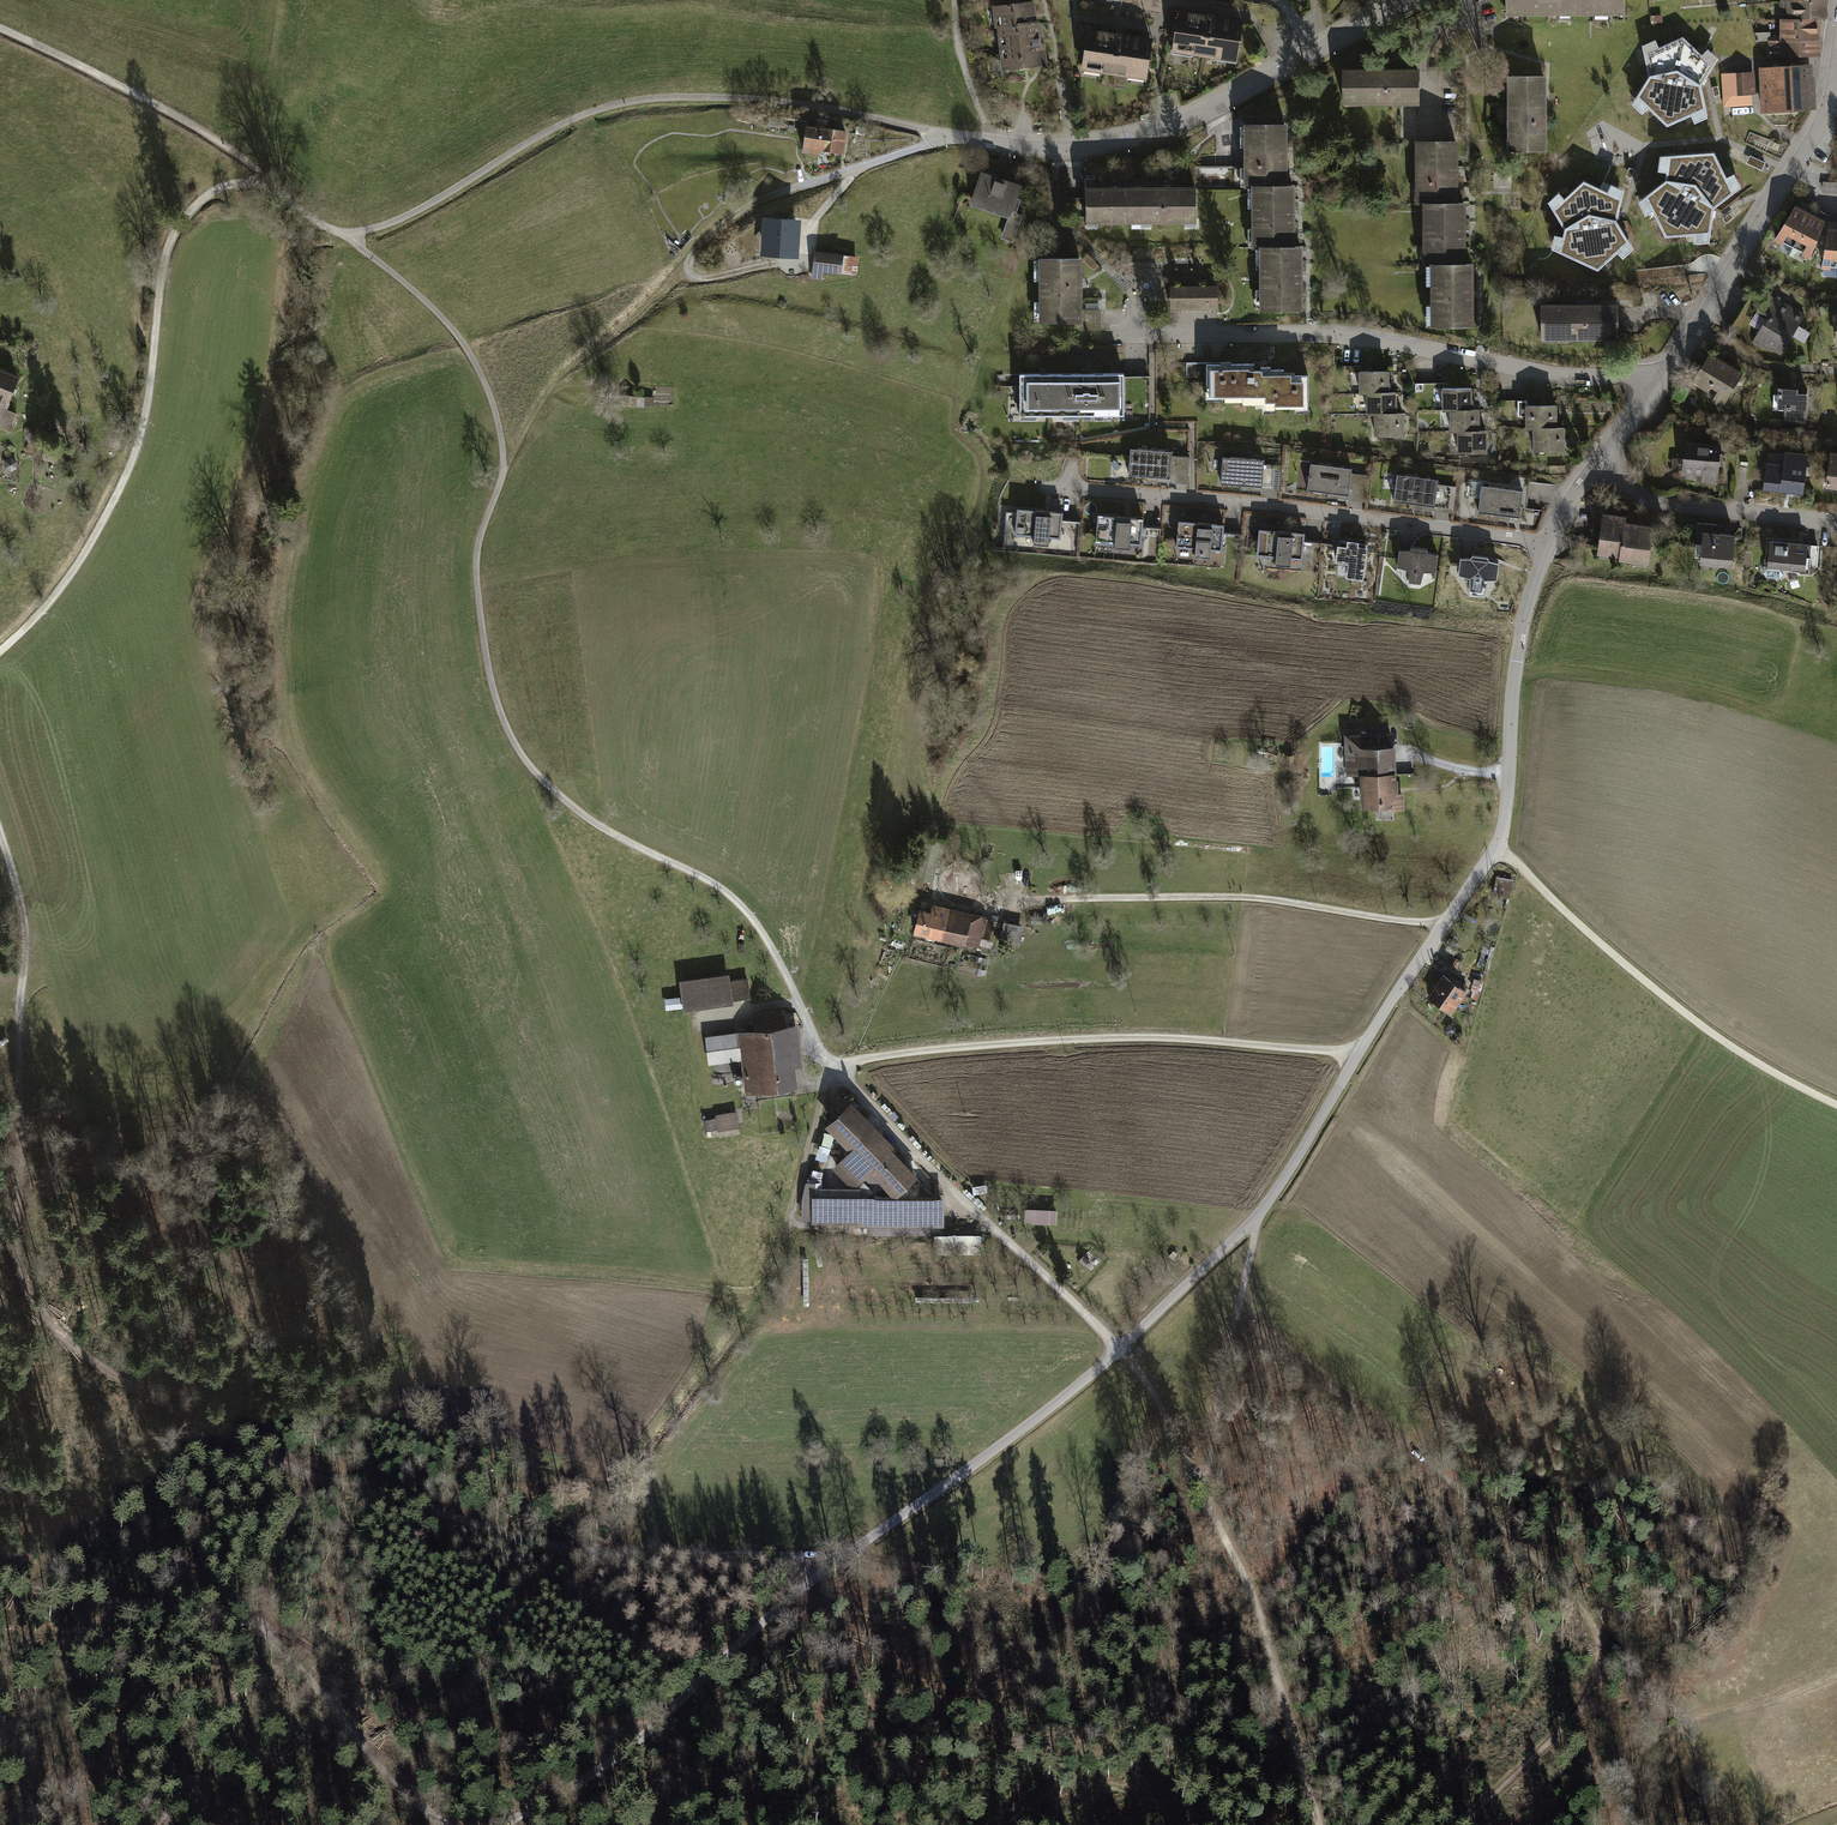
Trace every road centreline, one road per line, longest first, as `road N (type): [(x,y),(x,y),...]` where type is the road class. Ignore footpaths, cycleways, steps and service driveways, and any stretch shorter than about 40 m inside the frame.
road 1 (track): [(0,28),(230,149),(404,285),(466,347),(502,444),(502,474),(477,552),(479,628),(492,701),(526,762),(569,805),(721,888),(748,913),(833,1071),(1120,1349)]
road 2 (track): [(0,839),(25,936),(15,1261),(69,1344),(109,1375),(247,1447),(368,1494),(580,1551),(843,1560)]
road 3 (residential): [(1546,546),(1532,563),(1514,628),(1511,785),(1497,849),(1267,1202),(1120,1349)]
road 4 (track): [(1237,1323),(1406,1442),(1604,1633),(1581,1712),(1463,1824)]
road 5 (track): [(345,237),(397,221),(595,112),(654,99),(736,98),(952,136),(978,134)]
road 6 (track): [(502,474),(557,379),(676,280),(807,257),(819,213),(844,177),(952,136)]
road 7 (track): [(0,653),(54,599),(130,469),(174,242),(196,210),(228,184),(281,186)]
road 8 (residential): [(1129,328),(1155,337),(1311,333),(1572,378),(1667,376)]
road 9 (residential): [(1011,492),(1324,513),(1546,546)]
road 10 (track): [(443,1824),(258,1629),(207,1612),(0,1586)]
road 11 (track): [(833,1071),(919,1050),(1097,1038),(1360,1054)]
road 12 (residential): [(978,134),(1055,151),(1158,139),(1406,0)]
road 13 (track): [(1444,926),(1267,898),(987,904)]
road 14 (track): [(843,1560),(765,1620),(619,1757),(500,1824)]
road 15 (track): [(1836,1105),(1665,999),(1497,849)]
road 16 (track): [(1319,1824),(1257,1606),(1202,1487)]
road 17 (track): [(1120,1349),(843,1560)]
road 18 (residential): [(1836,95),(1667,376)]
road 19 (residential): [(1597,465),(1639,496),(1836,525)]
road 20 (track): [(1237,1323),(1202,1487)]
road 21 (track): [(1202,1487),(1120,1349)]
road 22 (track): [(948,0),(951,42),(978,134)]

